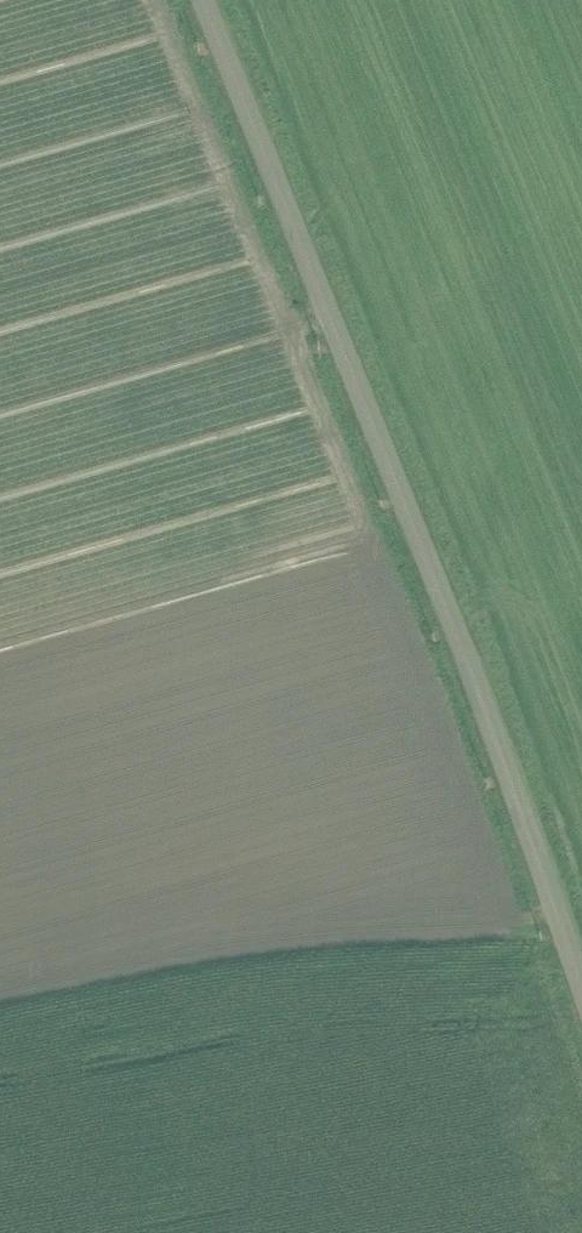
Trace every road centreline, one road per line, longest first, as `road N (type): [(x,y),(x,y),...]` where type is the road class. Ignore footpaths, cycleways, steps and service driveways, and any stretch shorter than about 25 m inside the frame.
road 1 (unclassified): [(581,988),(464,652),(203,0)]

